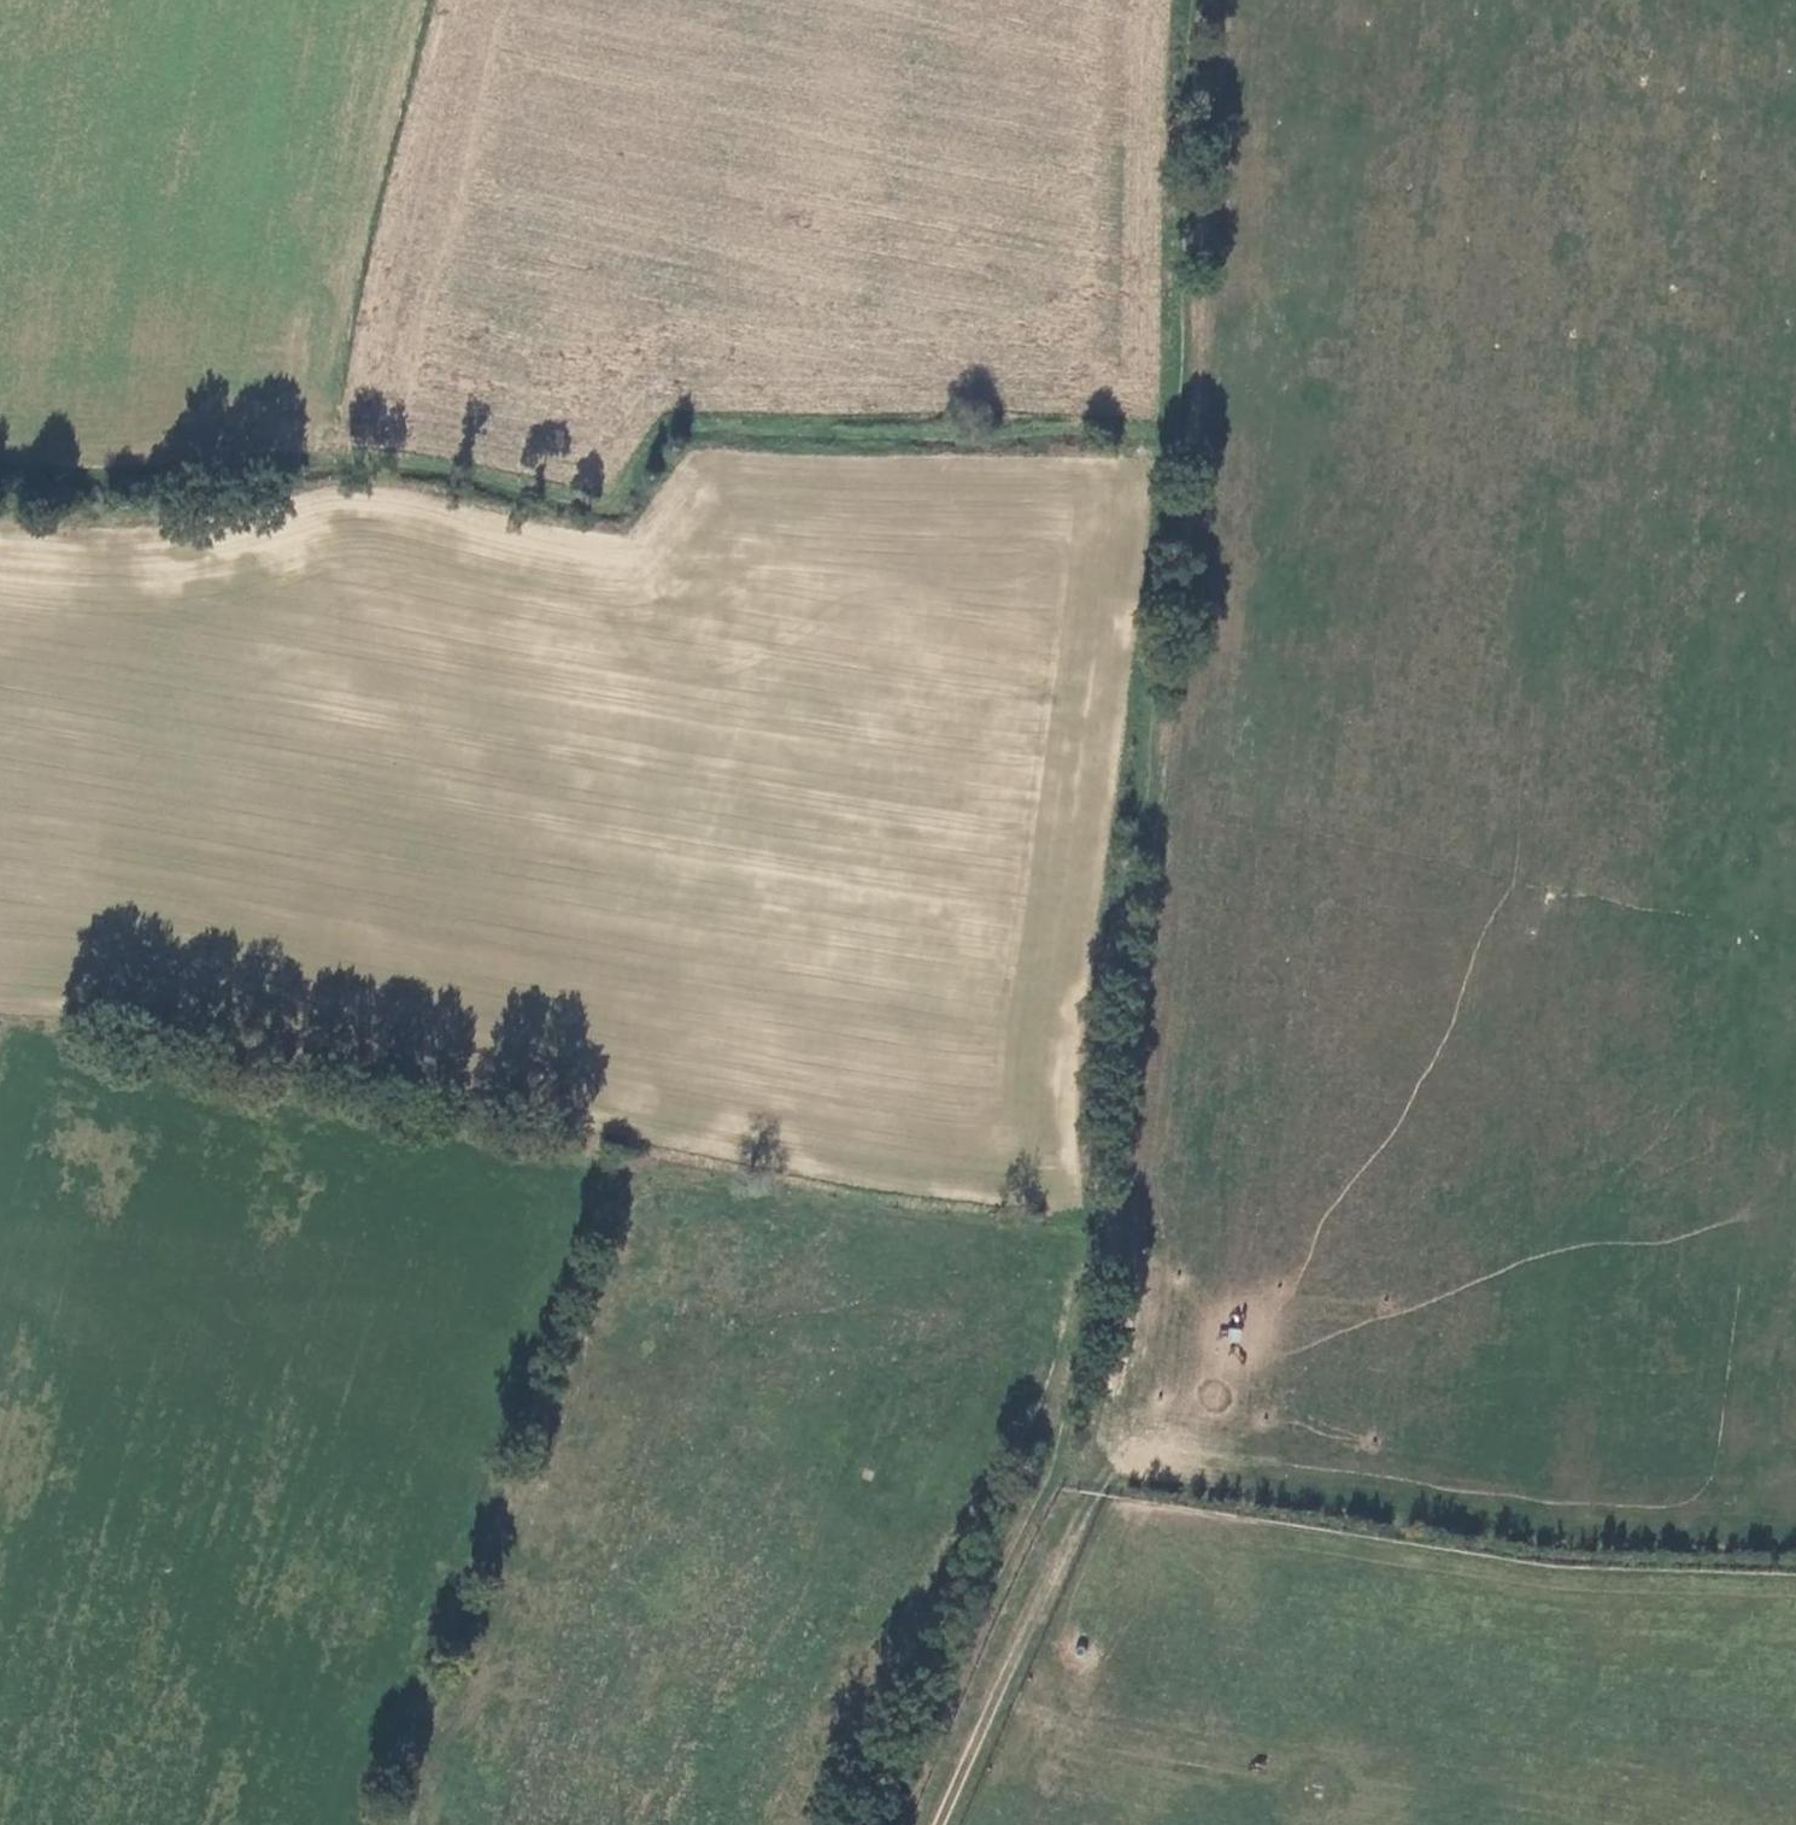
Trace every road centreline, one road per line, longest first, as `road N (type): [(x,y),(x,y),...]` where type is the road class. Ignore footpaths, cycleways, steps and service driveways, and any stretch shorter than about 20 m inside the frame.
road 1 (track): [(1171,433),(1153,725),(1113,1014),(1090,1364),(889,1824)]
road 2 (track): [(1193,0),(1171,433)]

